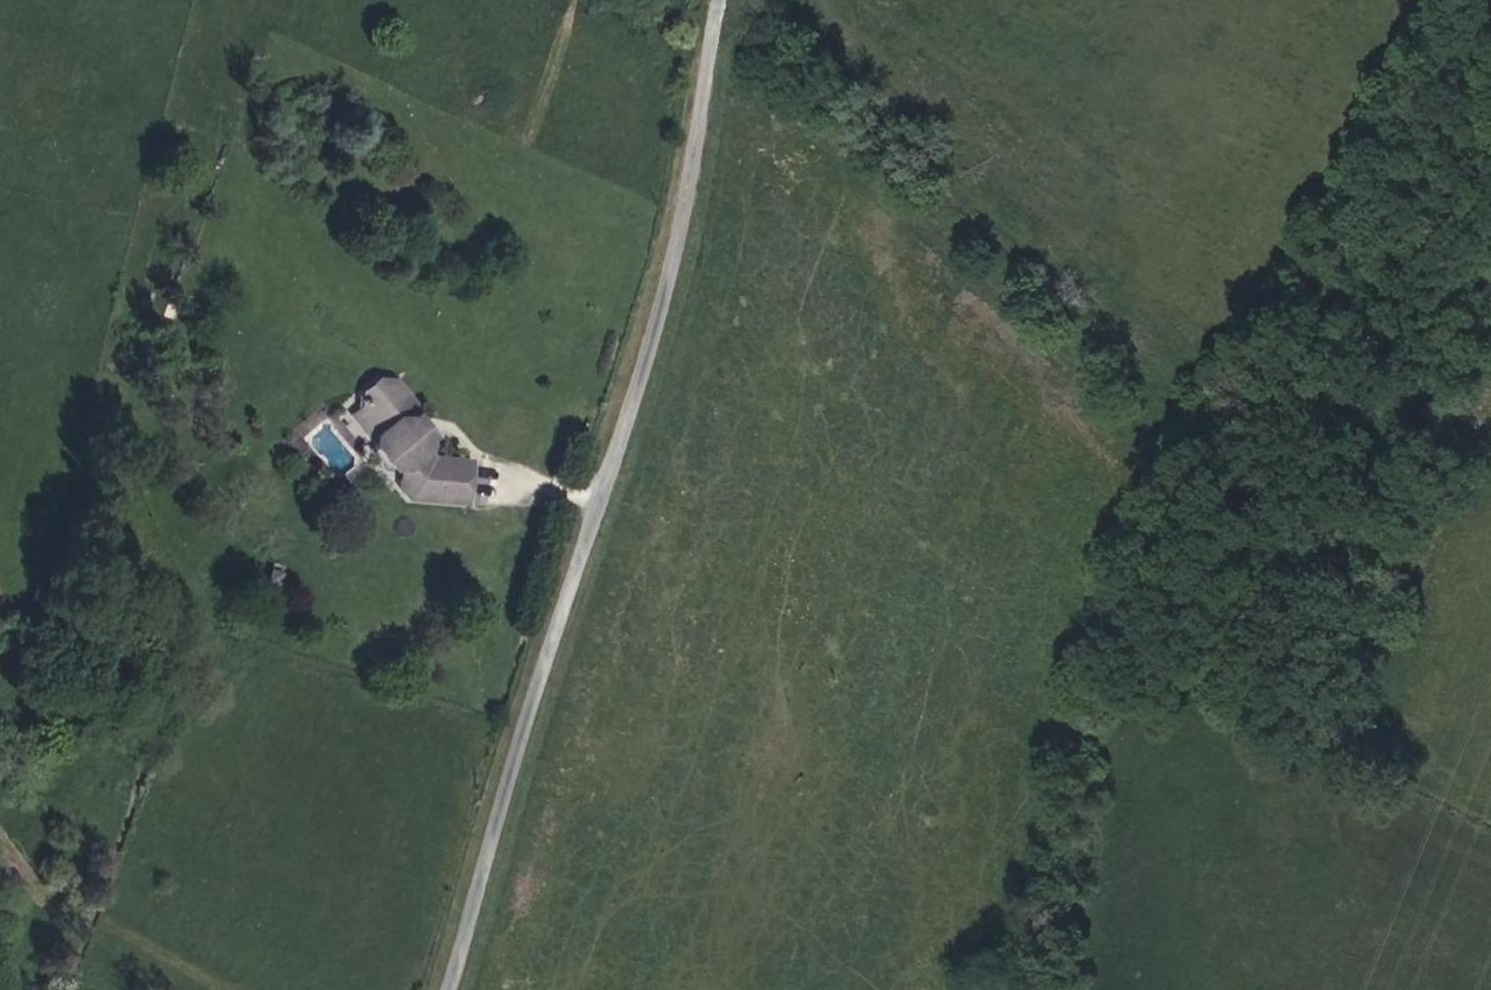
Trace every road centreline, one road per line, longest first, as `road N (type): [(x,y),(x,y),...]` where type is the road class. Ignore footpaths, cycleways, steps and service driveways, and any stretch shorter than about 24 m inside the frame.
road 1 (unclassified): [(733,0),(690,224),(449,989)]

